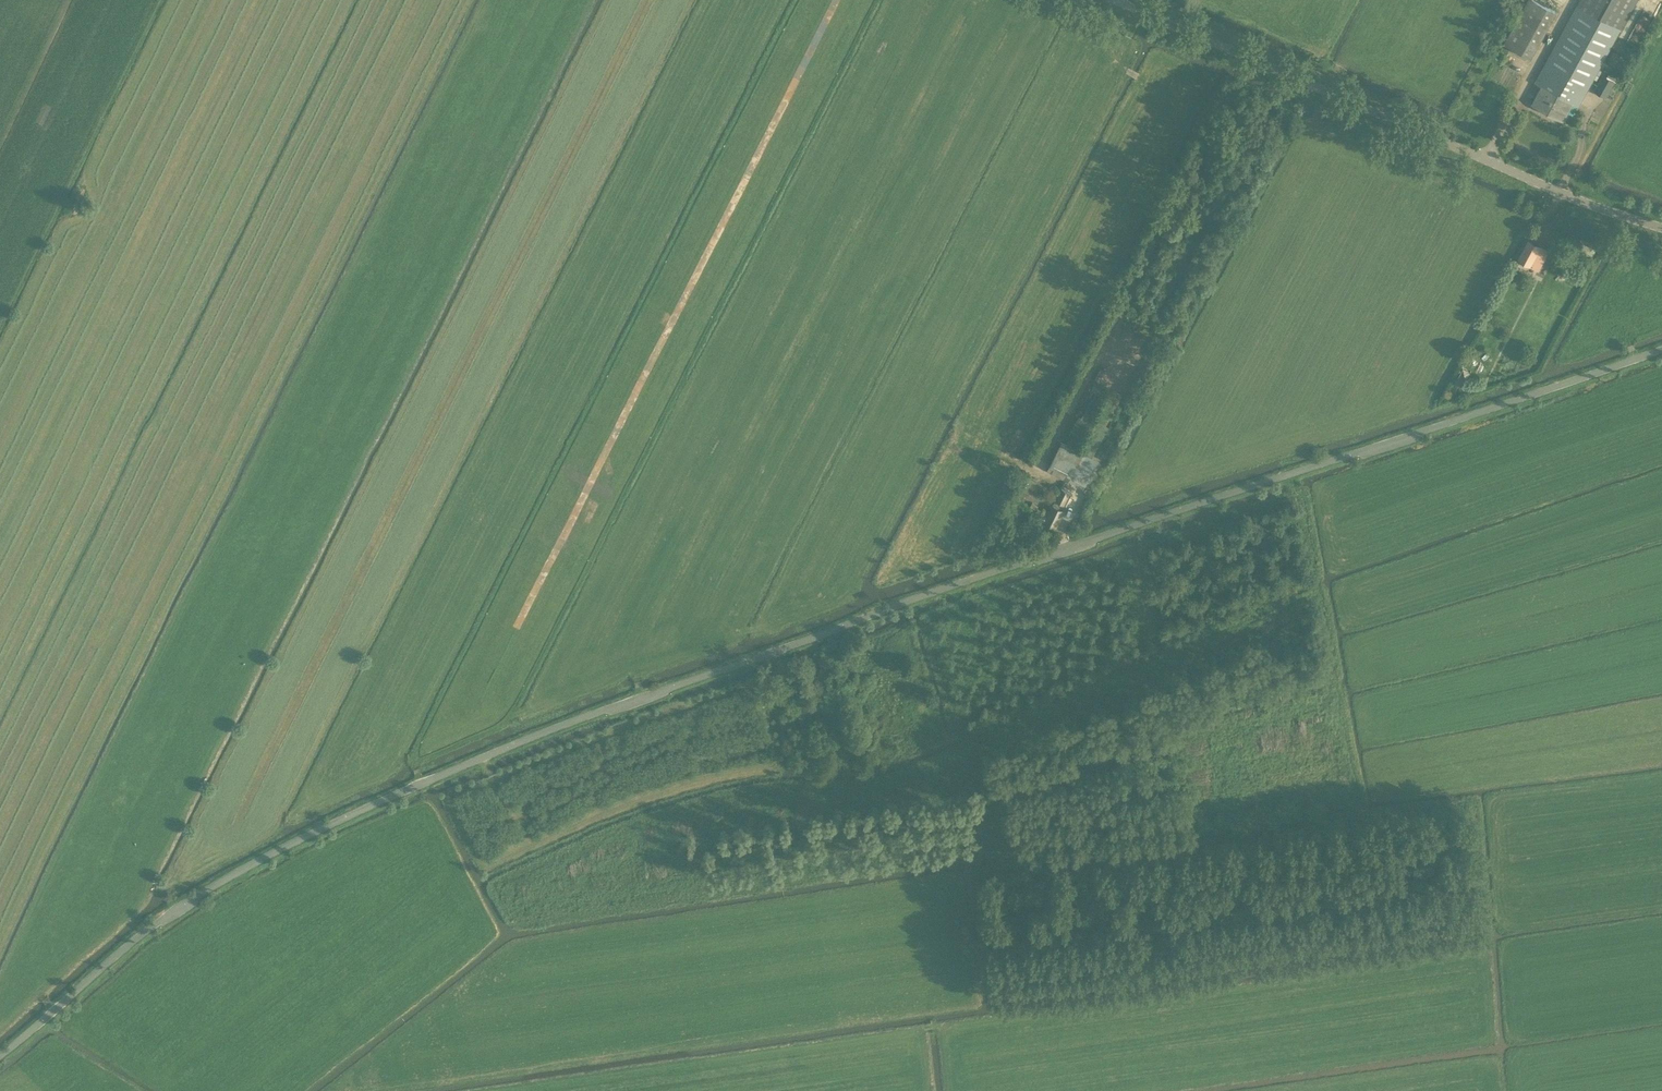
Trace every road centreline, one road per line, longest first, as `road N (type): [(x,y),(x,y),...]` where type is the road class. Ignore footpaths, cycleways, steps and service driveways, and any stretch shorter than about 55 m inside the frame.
road 1 (unclassified): [(0,1058),(208,885),(438,776),(973,581),(1661,349)]
road 2 (unclassified): [(1661,227),(1560,191),(1117,0)]
road 3 (track): [(1486,160),(1573,0)]

